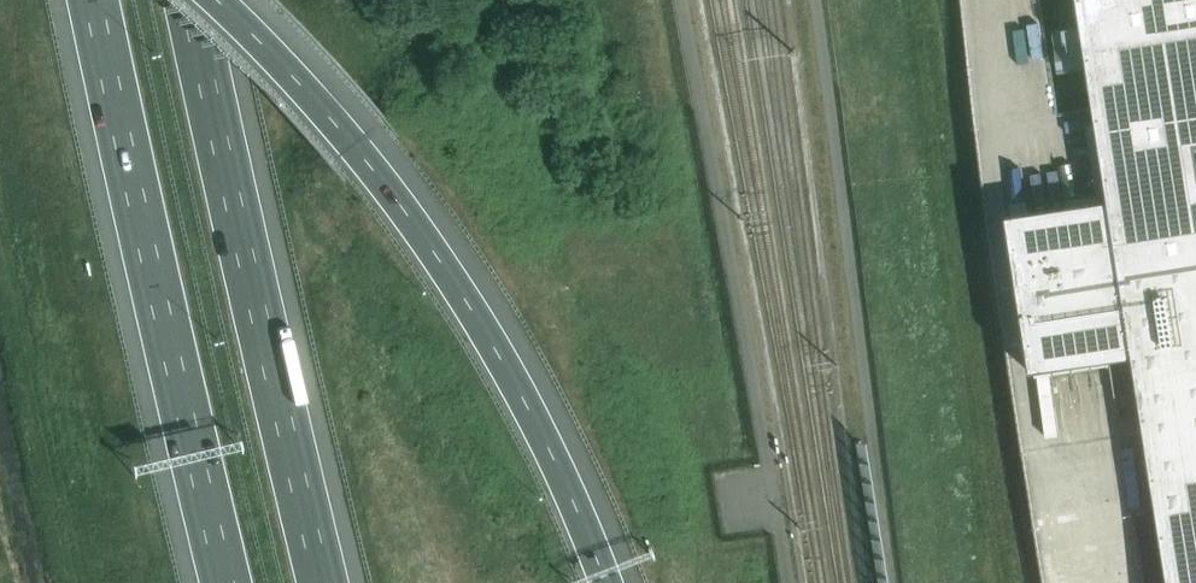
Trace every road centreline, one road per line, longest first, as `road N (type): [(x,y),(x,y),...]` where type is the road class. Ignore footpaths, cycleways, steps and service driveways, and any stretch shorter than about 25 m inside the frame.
road 1 (motorway): [(601,582),(528,416),(457,289),(350,147),(208,0)]
road 2 (motorway): [(318,582),(186,0)]
road 3 (motorway): [(88,0),(219,582)]

